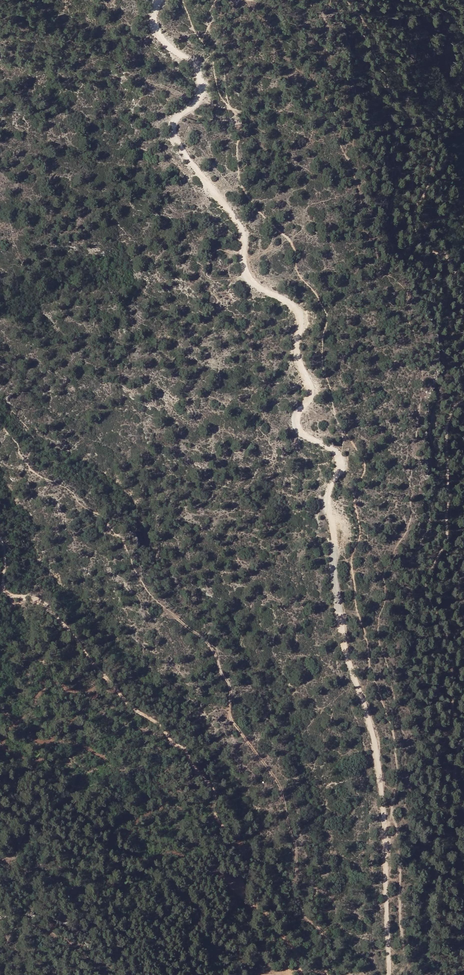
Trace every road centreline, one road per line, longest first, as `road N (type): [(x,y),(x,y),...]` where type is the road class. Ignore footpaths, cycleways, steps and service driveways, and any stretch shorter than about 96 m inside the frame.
road 1 (track): [(387,974),(378,751),(347,659),(327,501),(341,465),(335,450),(300,434),(297,421),(312,389),(297,343),(297,311),(250,278),(241,224),(173,130),(173,120),(199,102),(200,73),(164,41),(155,0)]

